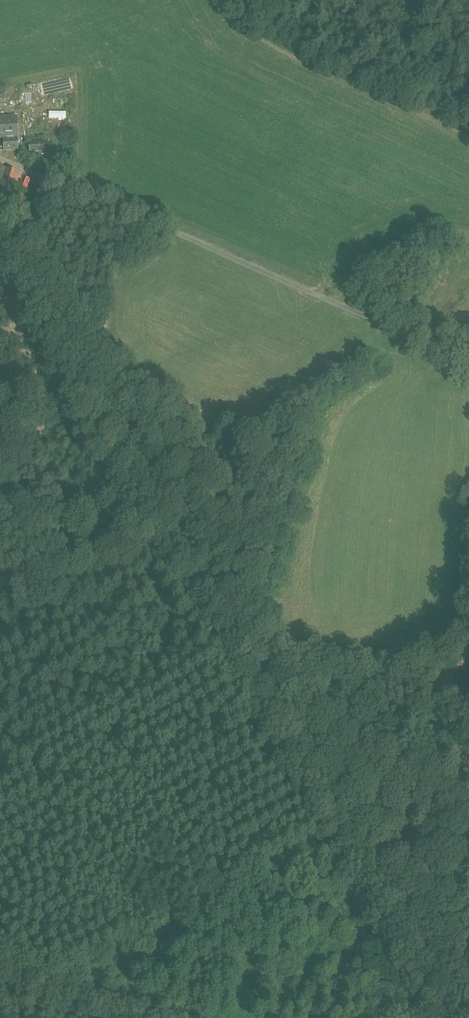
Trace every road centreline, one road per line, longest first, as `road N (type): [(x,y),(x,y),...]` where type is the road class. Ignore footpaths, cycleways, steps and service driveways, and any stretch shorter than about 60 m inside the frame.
road 1 (track): [(468,1011),(0,219)]
road 2 (unclassified): [(0,159),(468,360)]

